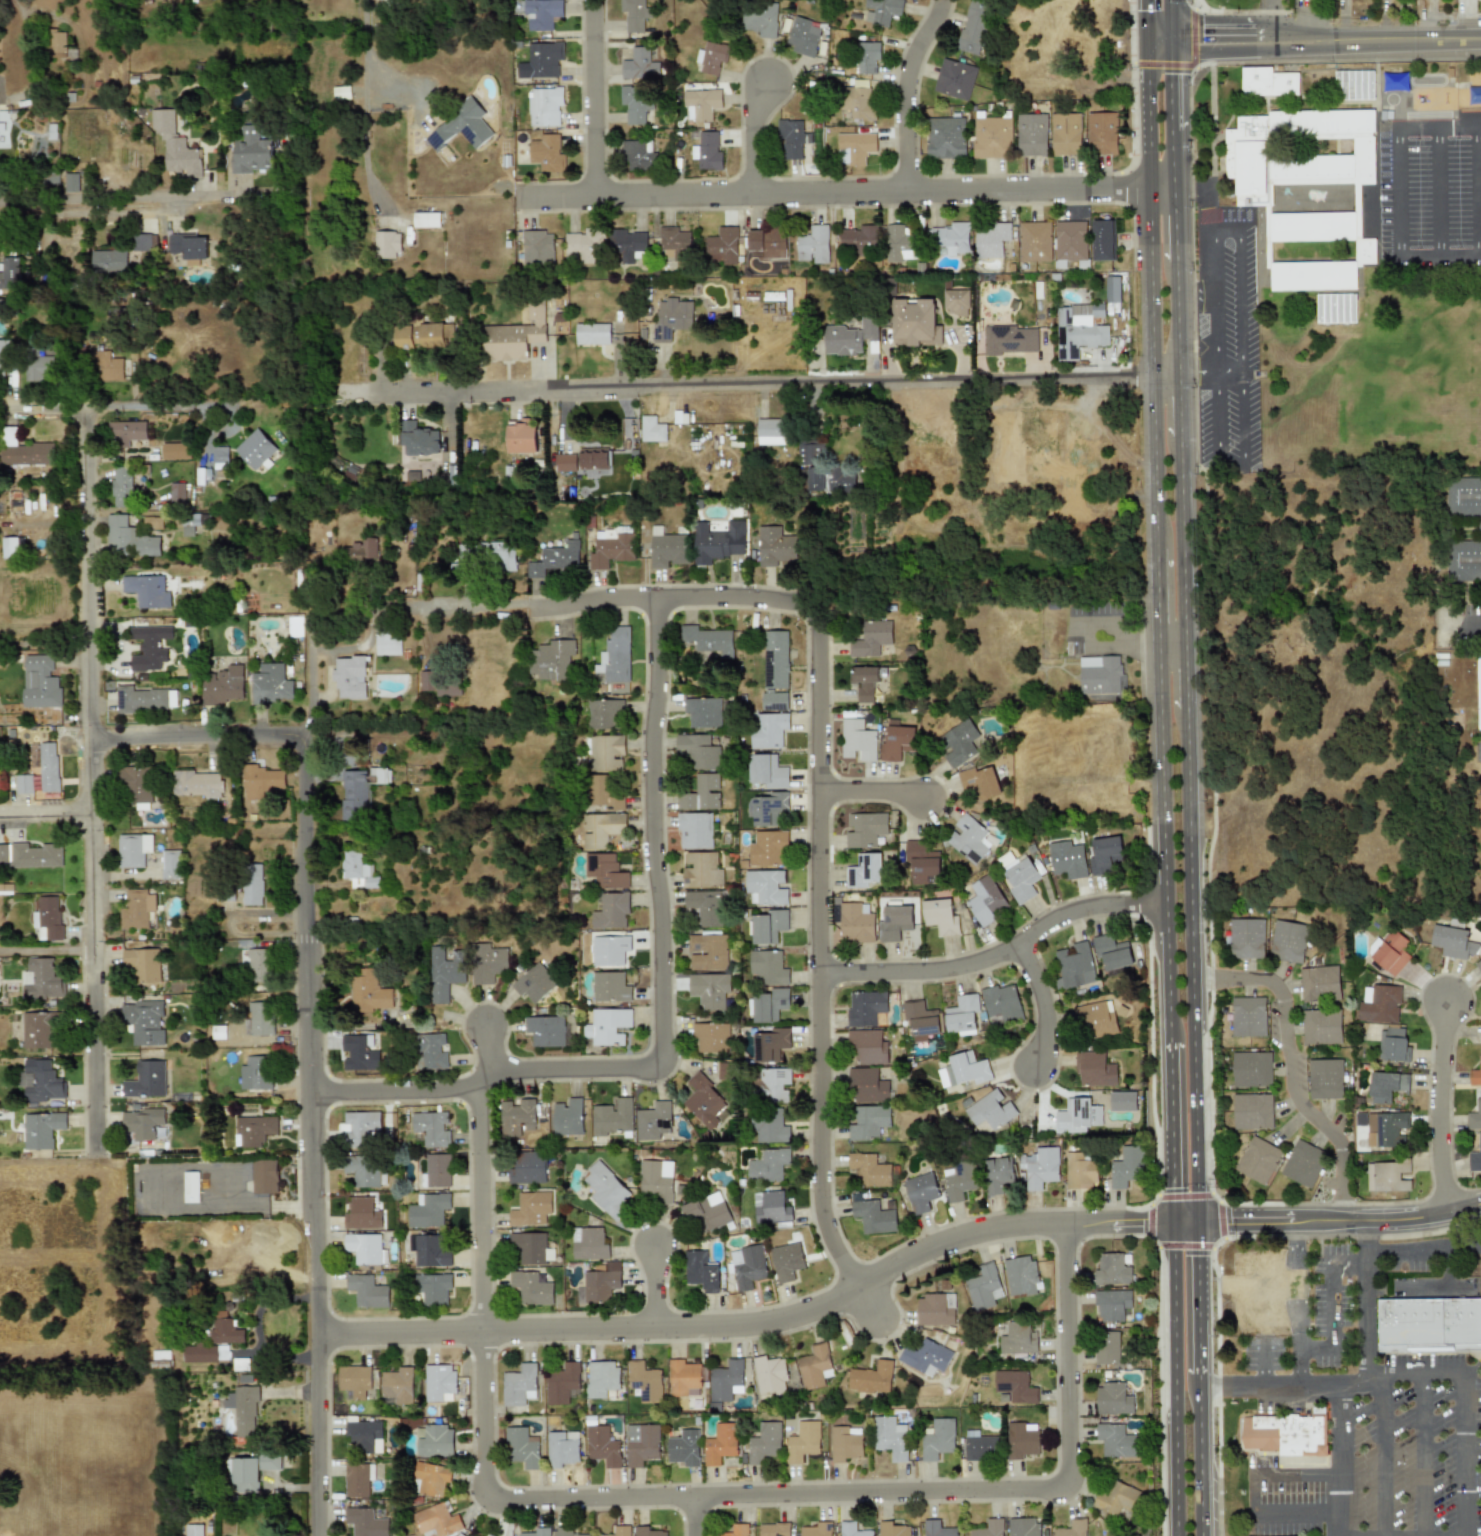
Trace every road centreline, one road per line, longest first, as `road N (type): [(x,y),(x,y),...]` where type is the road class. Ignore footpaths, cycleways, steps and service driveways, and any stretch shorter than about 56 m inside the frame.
road 1 (residential): [(1068,1223),(1070,1469),(1062,1485),(494,1502),(483,1484),(479,1084)]
road 2 (residential): [(317,1535),(304,736),(88,742)]
road 3 (residential): [(318,1335),(772,1322),(982,1232),(1173,1219)]
road 4 (residential): [(370,397),(1178,375)]
road 5 (residential): [(815,613),(822,1215),(840,1272),(860,1285)]
road 6 (residential): [(516,199),(1172,186)]
road 7 (residential): [(815,613),(788,598),(655,595),(379,611),(355,647),(310,651),(304,736)]
road 8 (primary): [(1198,1219),(1186,711)]
road 9 (primary): [(1147,38),(1156,545)]
road 10 (residential): [(662,1068),(655,595)]
road 11 (residential): [(88,742),(83,410),(0,409)]
road 12 (residential): [(95,1147),(88,742)]
road 13 (primary): [(1159,642),(1169,1040)]
road 14 (residential): [(821,969),(958,965),(1088,906),(1165,903)]
road 15 (residential): [(312,1091),(446,1089),(545,1068),(662,1068)]
road 16 (residential): [(1192,978),(1257,978),(1283,995),(1291,1090),(1338,1142),(1345,1221)]
road 17 (primary): [(1173,1219),(1178,1535)]
road 18 (tertiary): [(1169,38),(1480,38)]
road 19 (residential): [(1198,1219),(1433,1218),(1480,1204)]
road 20 (residential): [(1448,1213),(1440,1168),(1446,1002)]
road 21 (primary): [(1184,642),(1180,436)]
road 22 (residential): [(909,190),(906,77),(942,2)]
road 23 (residential): [(597,195),(594,11)]
road 24 (residential): [(83,410),(262,403)]
road 25 (primary): [(1169,1040),(1173,1219)]
road 26 (primary): [(1202,1535),(1200,1375)]
road 27 (primary): [(1200,1375),(1198,1219)]
road 28 (residential): [(1018,940),(1045,1027),(1038,1071)]

